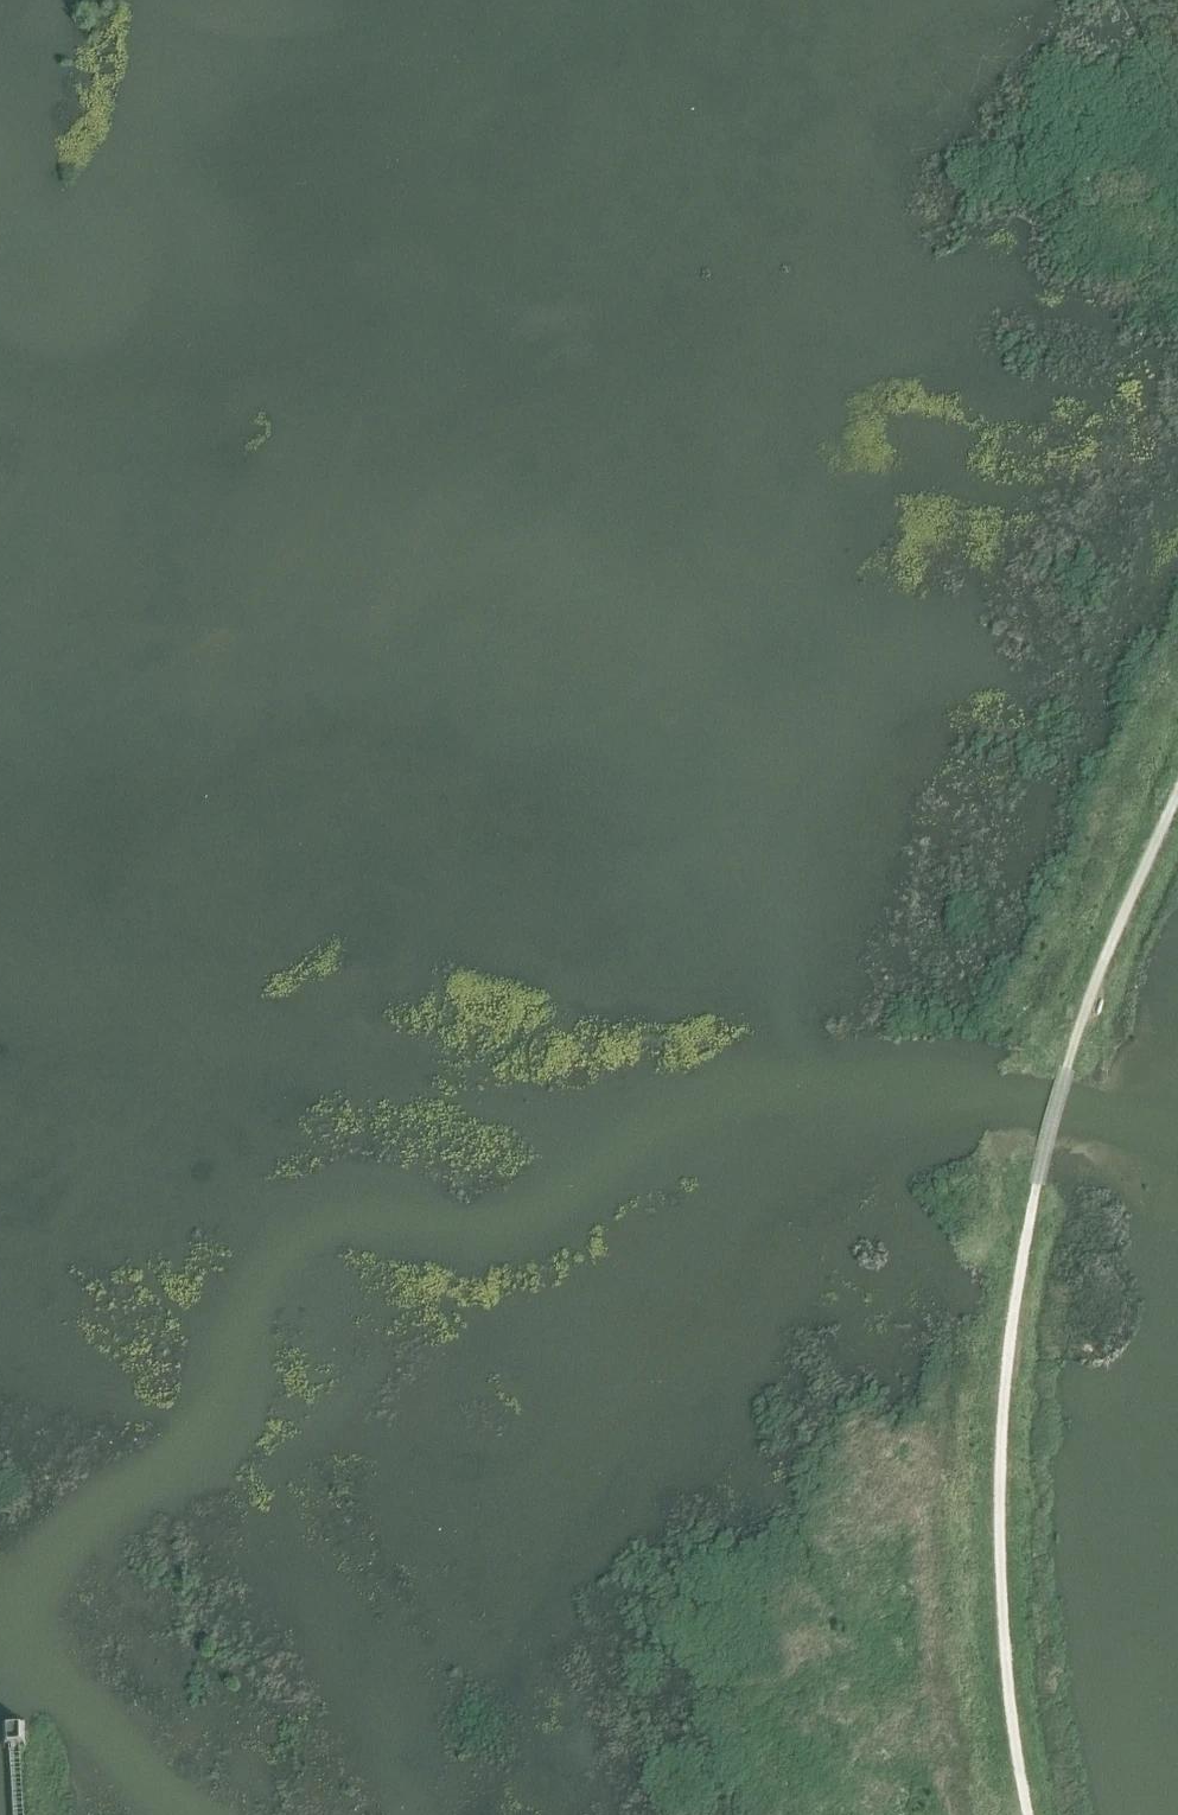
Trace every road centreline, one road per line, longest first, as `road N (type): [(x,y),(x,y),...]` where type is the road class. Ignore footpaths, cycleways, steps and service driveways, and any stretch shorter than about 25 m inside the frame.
road 1 (track): [(1029,1814),(1002,1535),(1017,1315),(1068,1073),(1177,801)]

